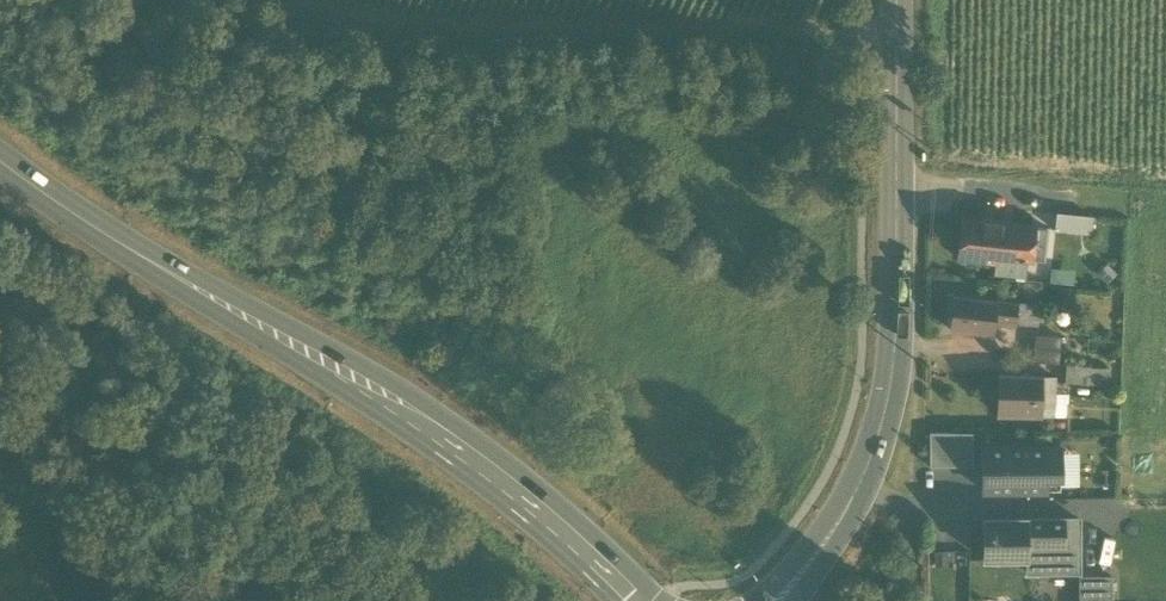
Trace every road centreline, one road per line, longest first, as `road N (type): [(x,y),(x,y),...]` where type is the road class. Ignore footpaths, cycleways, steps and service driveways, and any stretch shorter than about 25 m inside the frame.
road 1 (primary): [(0,158),(148,266),(374,393),(500,476),(639,600)]
road 2 (secondary): [(899,0),(894,322),(867,459),(817,552),(776,600)]

